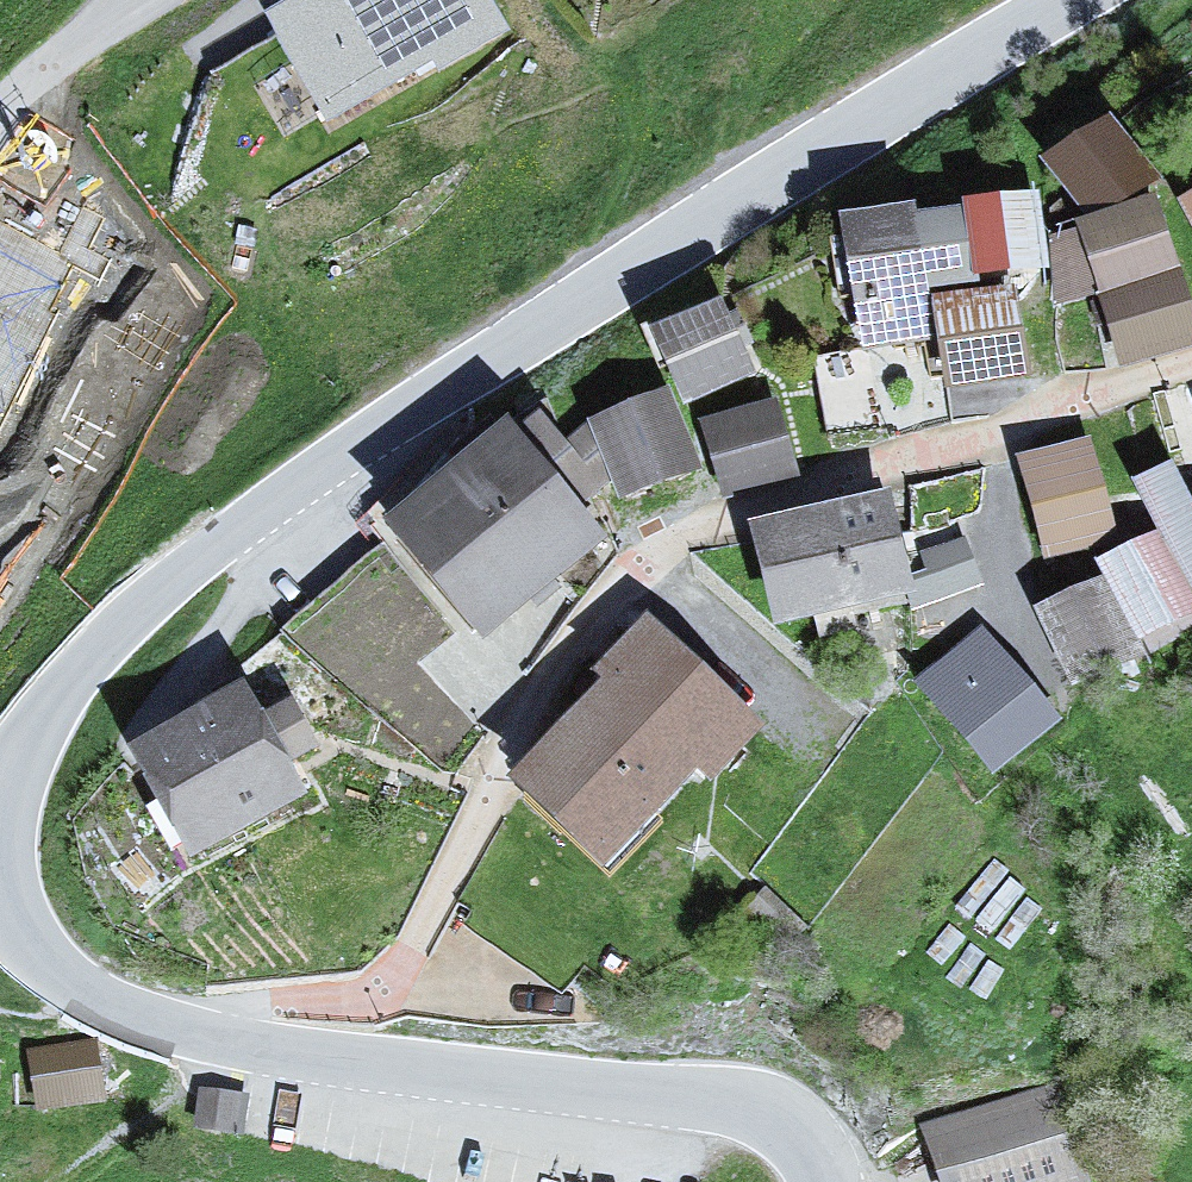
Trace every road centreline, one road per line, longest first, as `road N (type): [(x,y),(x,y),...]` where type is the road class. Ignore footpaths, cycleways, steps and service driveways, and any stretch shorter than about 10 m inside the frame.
road 1 (tertiary): [(0,804),(64,683),(221,550),(1105,0)]
road 2 (residential): [(215,1050),(253,1009),(387,1000),(610,611),(703,533),(1191,376)]
road 3 (tertiary): [(825,1181),(787,1117),(215,1050)]
road 4 (tertiary): [(215,1050),(89,1006),(9,913),(0,865)]
road 5 (residential): [(0,126),(105,35),(169,0)]

